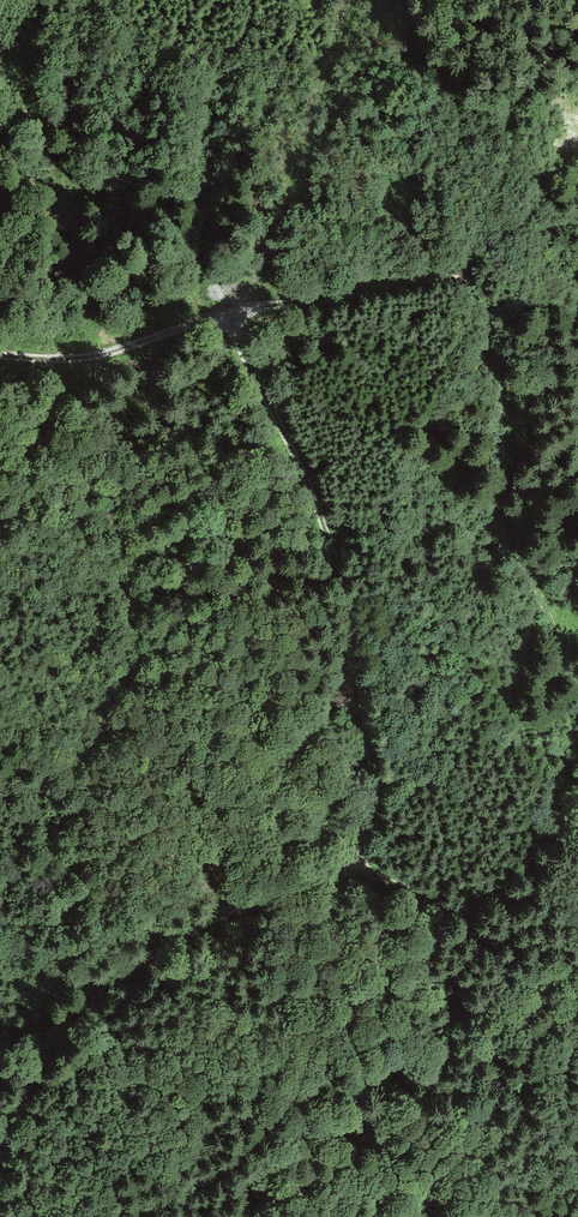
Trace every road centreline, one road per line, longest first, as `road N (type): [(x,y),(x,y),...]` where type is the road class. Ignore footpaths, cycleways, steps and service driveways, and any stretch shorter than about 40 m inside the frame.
road 1 (track): [(231,316),(358,289),(466,277),(484,290),(511,544),(577,671)]
road 2 (track): [(337,870),(364,820),(364,759),(345,629),(313,490),(261,397),(231,316)]
road 3 (track): [(0,1168),(36,1053),(66,1007),(178,933),(337,870)]
road 4 (track): [(577,1023),(502,937),(337,870)]
road 5 (track): [(231,316),(111,354),(16,358)]

